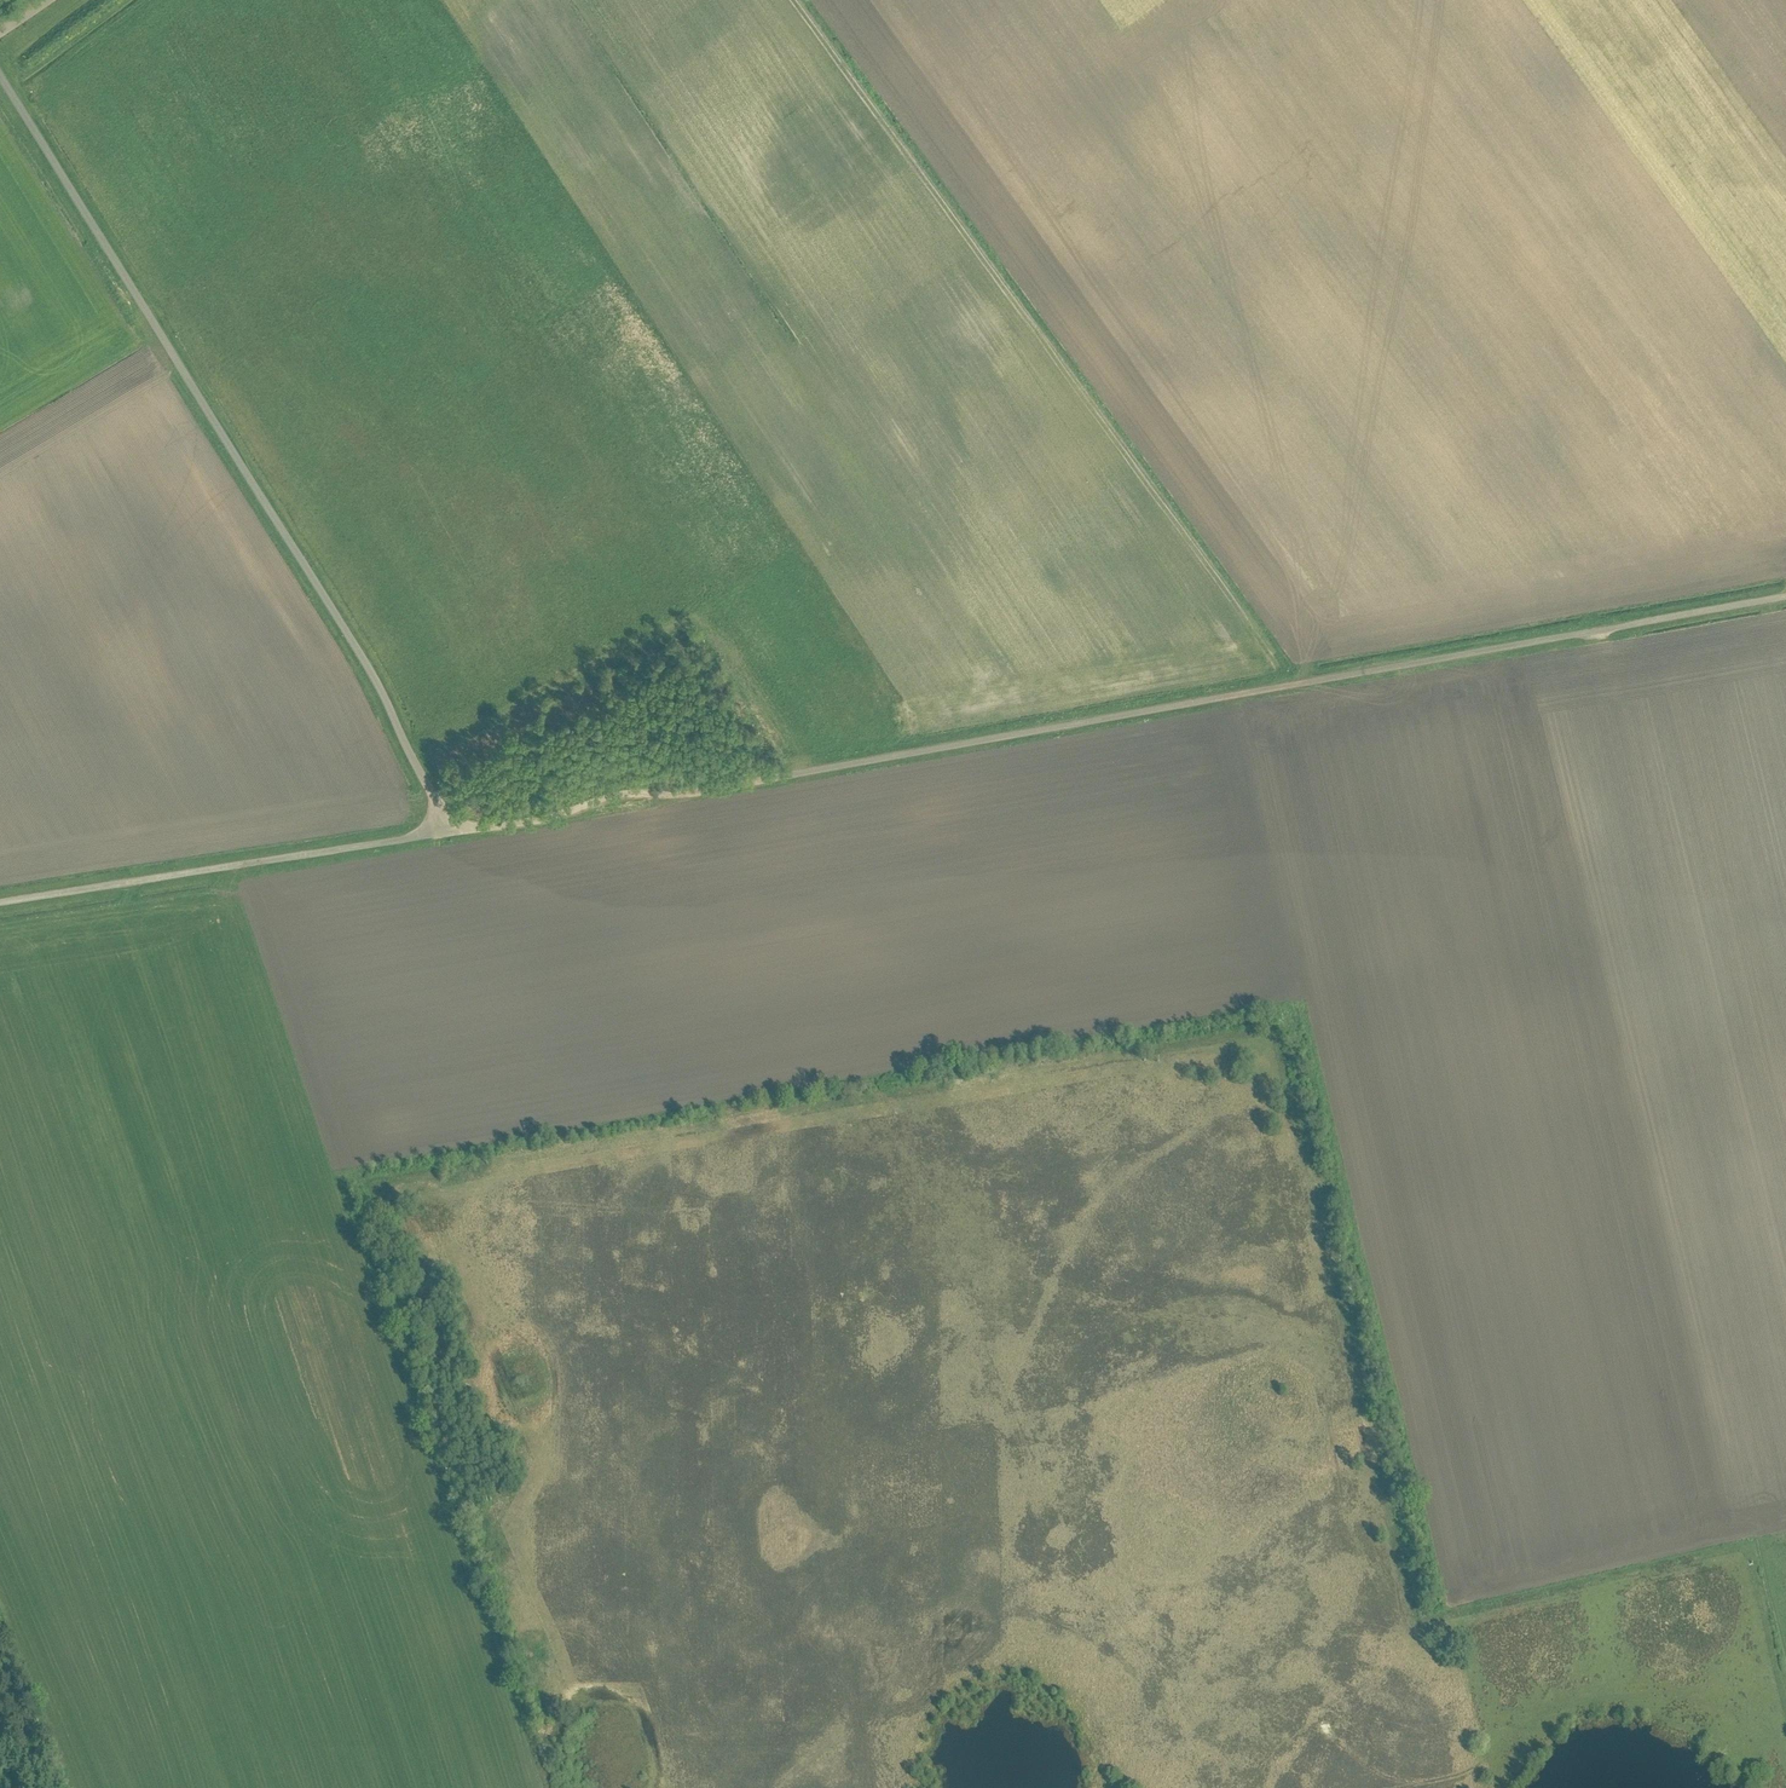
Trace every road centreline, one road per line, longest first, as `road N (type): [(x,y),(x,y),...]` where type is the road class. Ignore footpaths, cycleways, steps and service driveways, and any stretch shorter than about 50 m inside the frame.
road 1 (unclassified): [(441,823),(511,823),(616,792),(694,790),(1785,595)]
road 2 (unclassified): [(441,823),(356,648),(0,73)]
road 3 (unclassified): [(0,902),(423,837),(441,823)]

